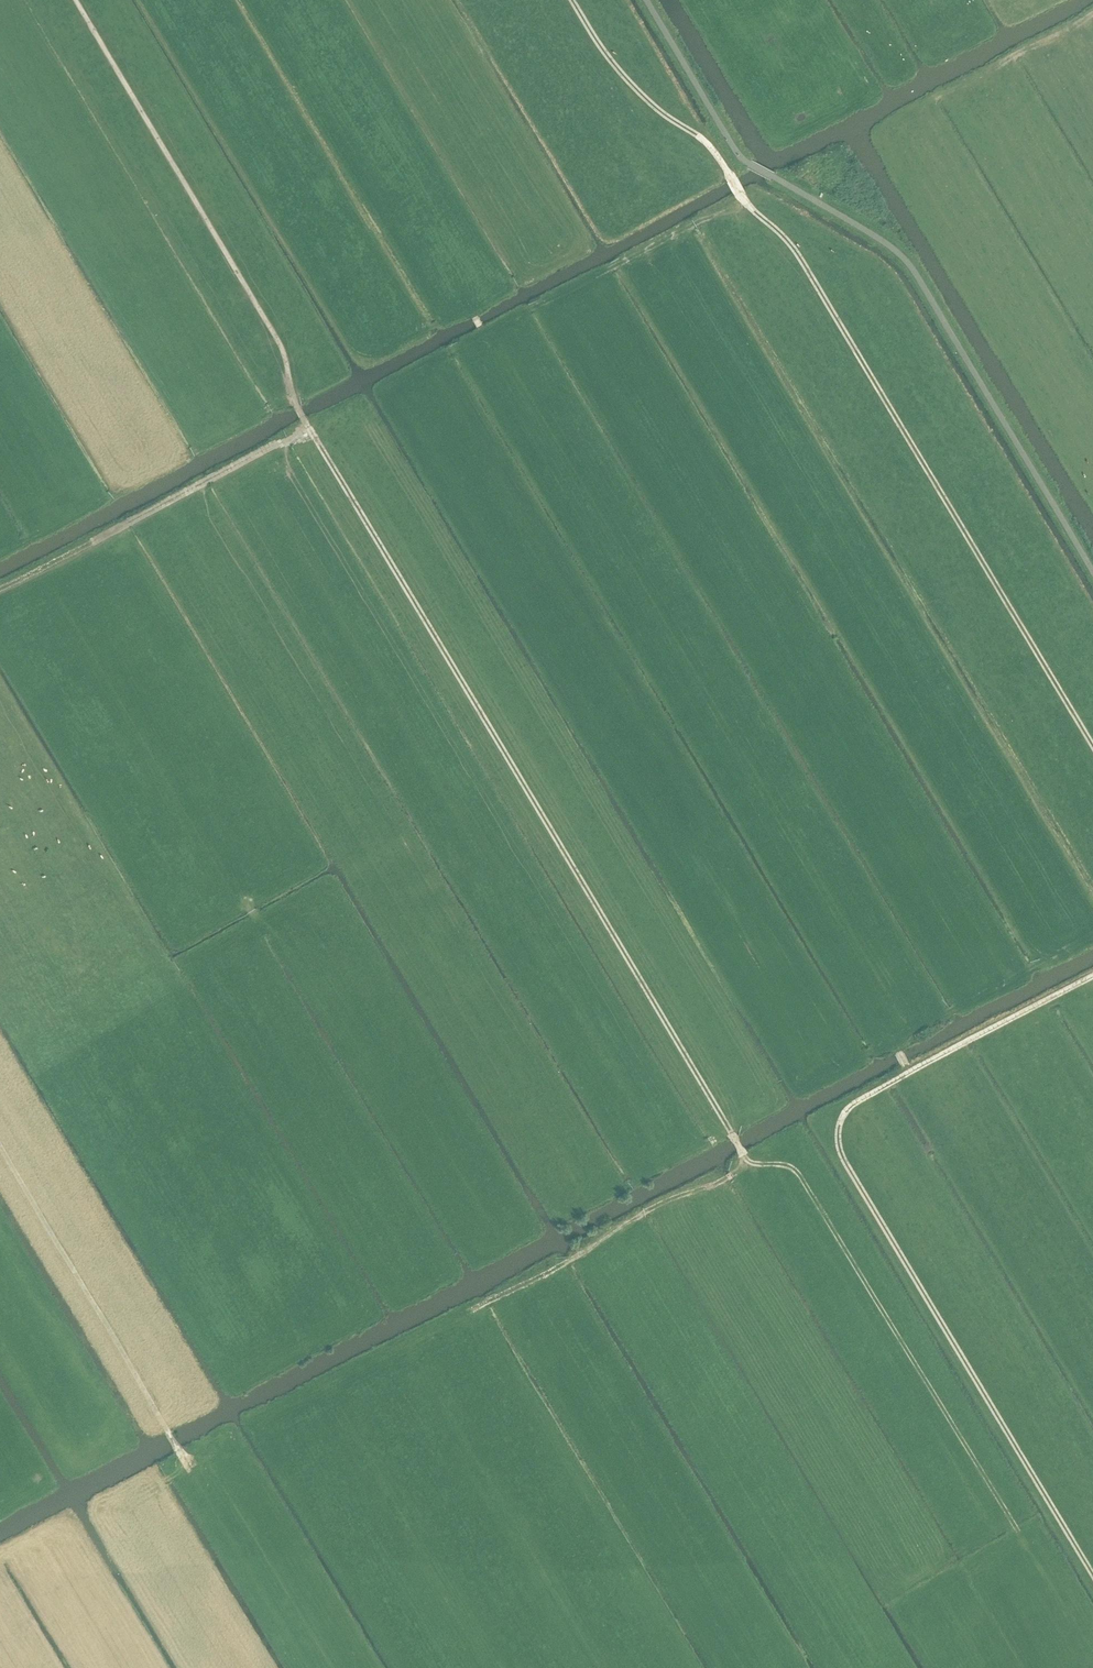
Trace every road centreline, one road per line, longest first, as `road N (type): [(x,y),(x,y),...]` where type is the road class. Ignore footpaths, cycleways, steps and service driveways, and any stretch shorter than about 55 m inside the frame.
road 1 (track): [(747,1162),(311,430),(0,589)]
road 2 (track): [(572,0),(609,61),(663,116),(712,150),(754,212),(794,249),(1092,747)]
road 3 (track): [(1092,975),(857,1102),(840,1117),(837,1146),(1092,1576)]
road 4 (track): [(308,1667),(0,1150)]
road 5 (track): [(294,395),(281,341),(78,0)]
road 6 (track): [(747,1162),(475,1307)]
road 7 (track): [(485,334),(747,203)]
road 8 (track): [(924,104),(1092,14)]
road 9 (track): [(294,395),(183,458)]
road 10 (track): [(392,383),(485,334),(473,316)]

